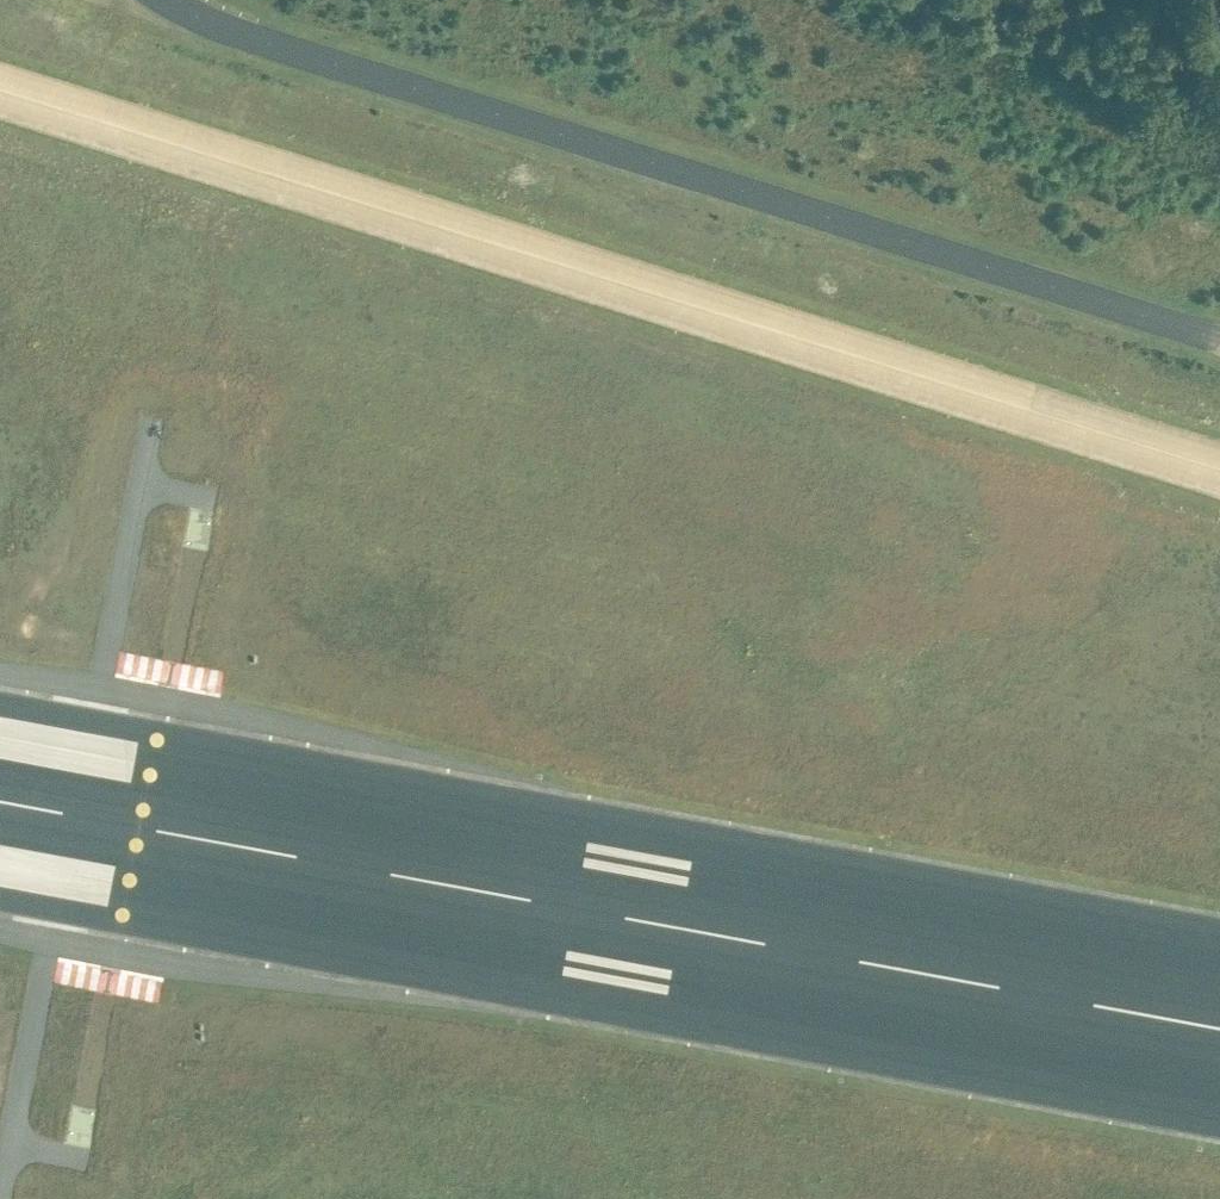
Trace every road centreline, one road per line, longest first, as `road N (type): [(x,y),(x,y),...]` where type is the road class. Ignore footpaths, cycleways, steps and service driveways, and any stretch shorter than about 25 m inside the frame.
road 1 (unclassified): [(1219,342),(195,16),(172,0)]

